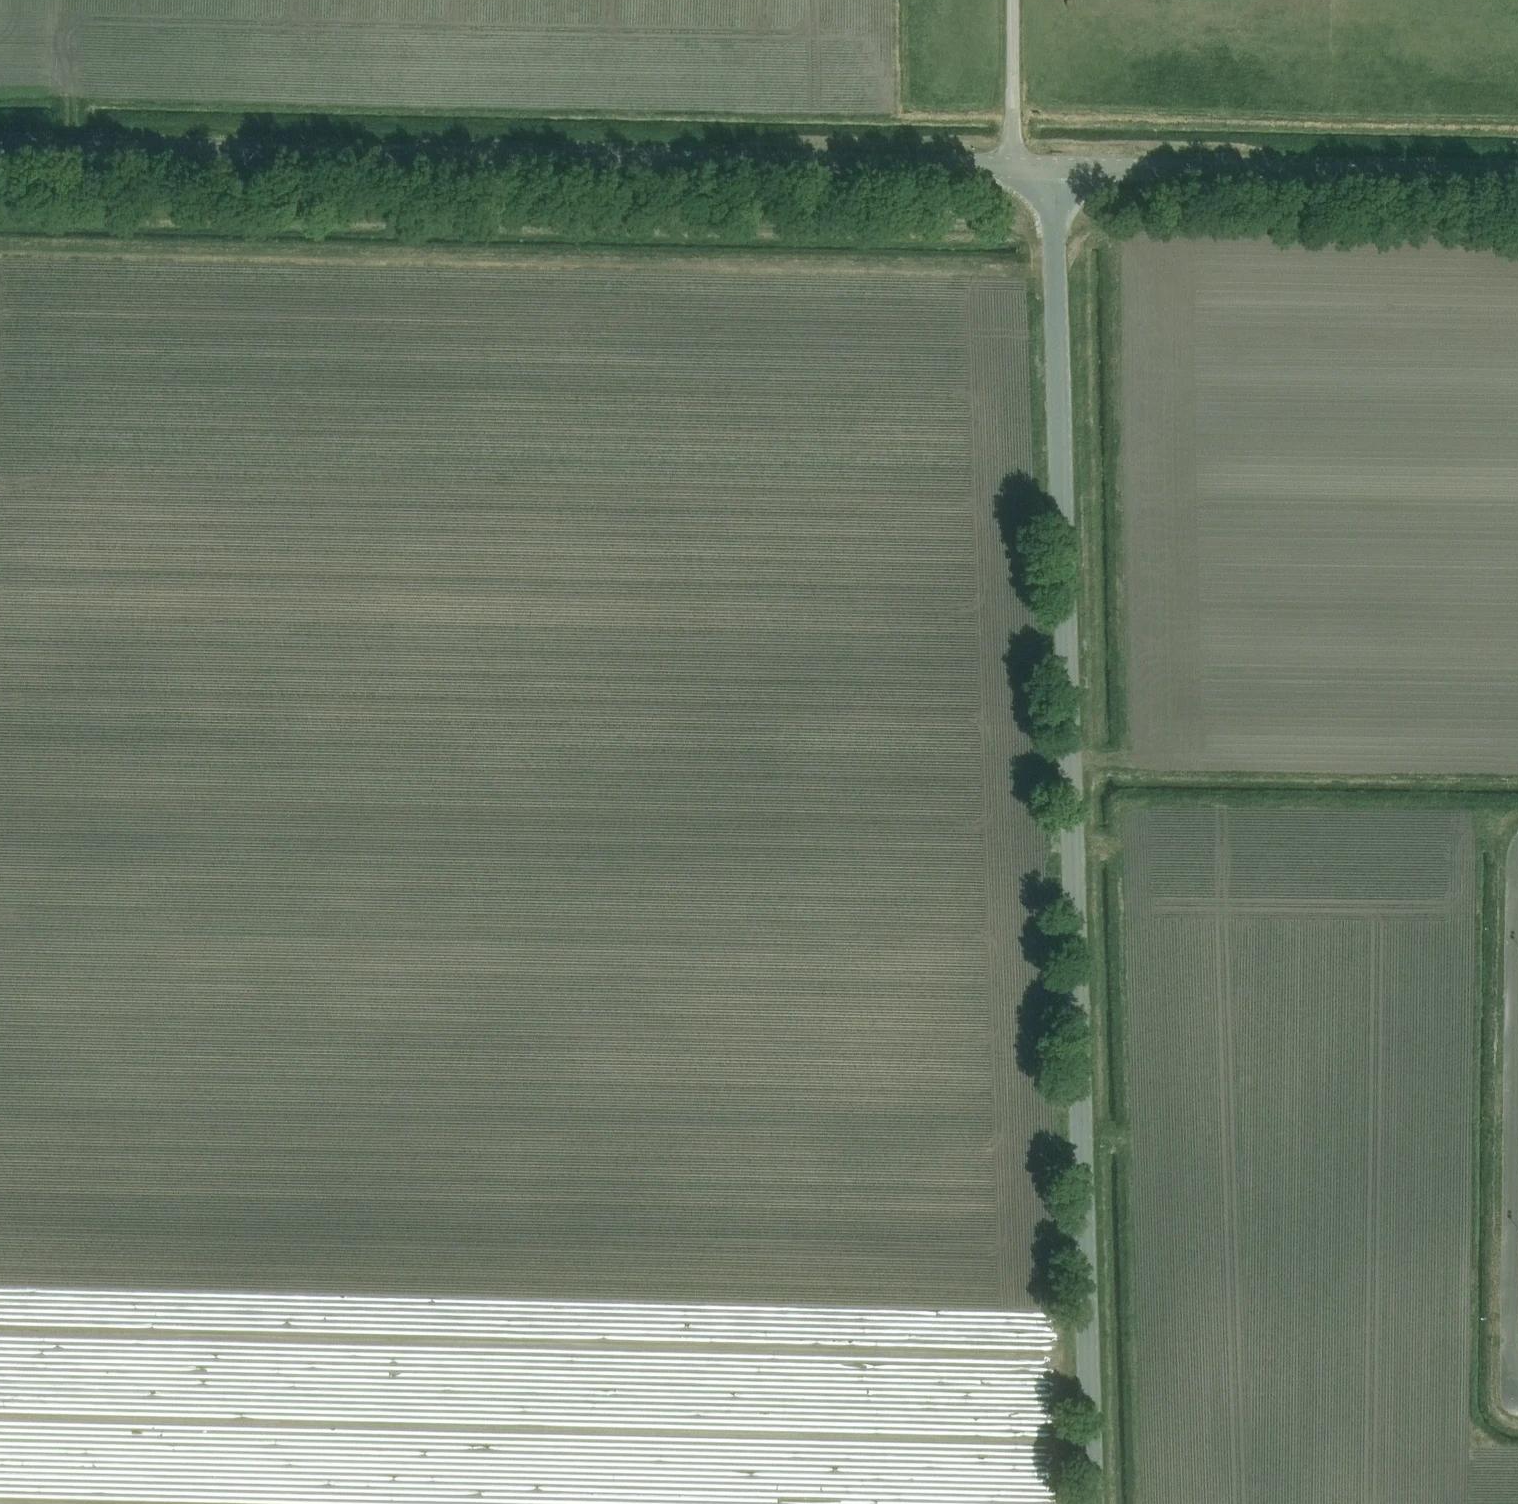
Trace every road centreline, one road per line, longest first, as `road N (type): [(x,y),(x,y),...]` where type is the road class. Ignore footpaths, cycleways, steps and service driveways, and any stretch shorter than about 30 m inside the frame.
road 1 (unclassified): [(1081,1503),(1052,168)]
road 2 (tertiary): [(1009,167),(0,149)]
road 3 (tertiary): [(1517,177),(1052,168)]

